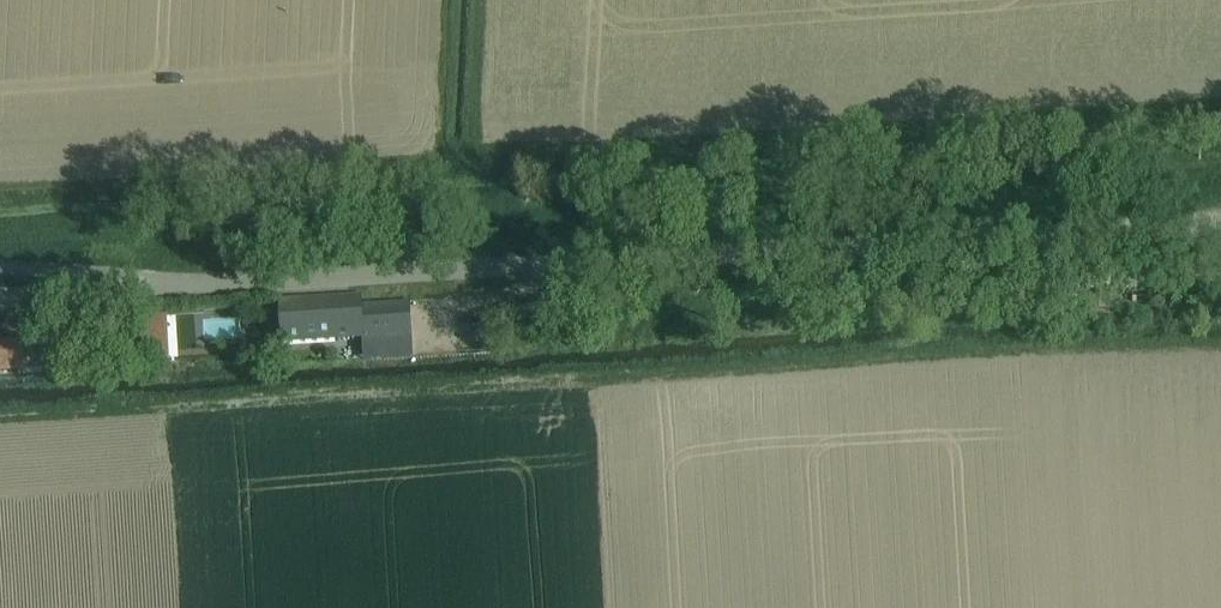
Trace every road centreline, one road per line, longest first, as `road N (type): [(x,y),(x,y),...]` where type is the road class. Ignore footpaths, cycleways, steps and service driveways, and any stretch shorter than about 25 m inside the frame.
road 1 (track): [(0,240),(255,236),(1220,169)]
road 2 (tertiary): [(116,290),(1220,224)]
road 3 (unclassified): [(116,290),(82,273),(0,266)]

